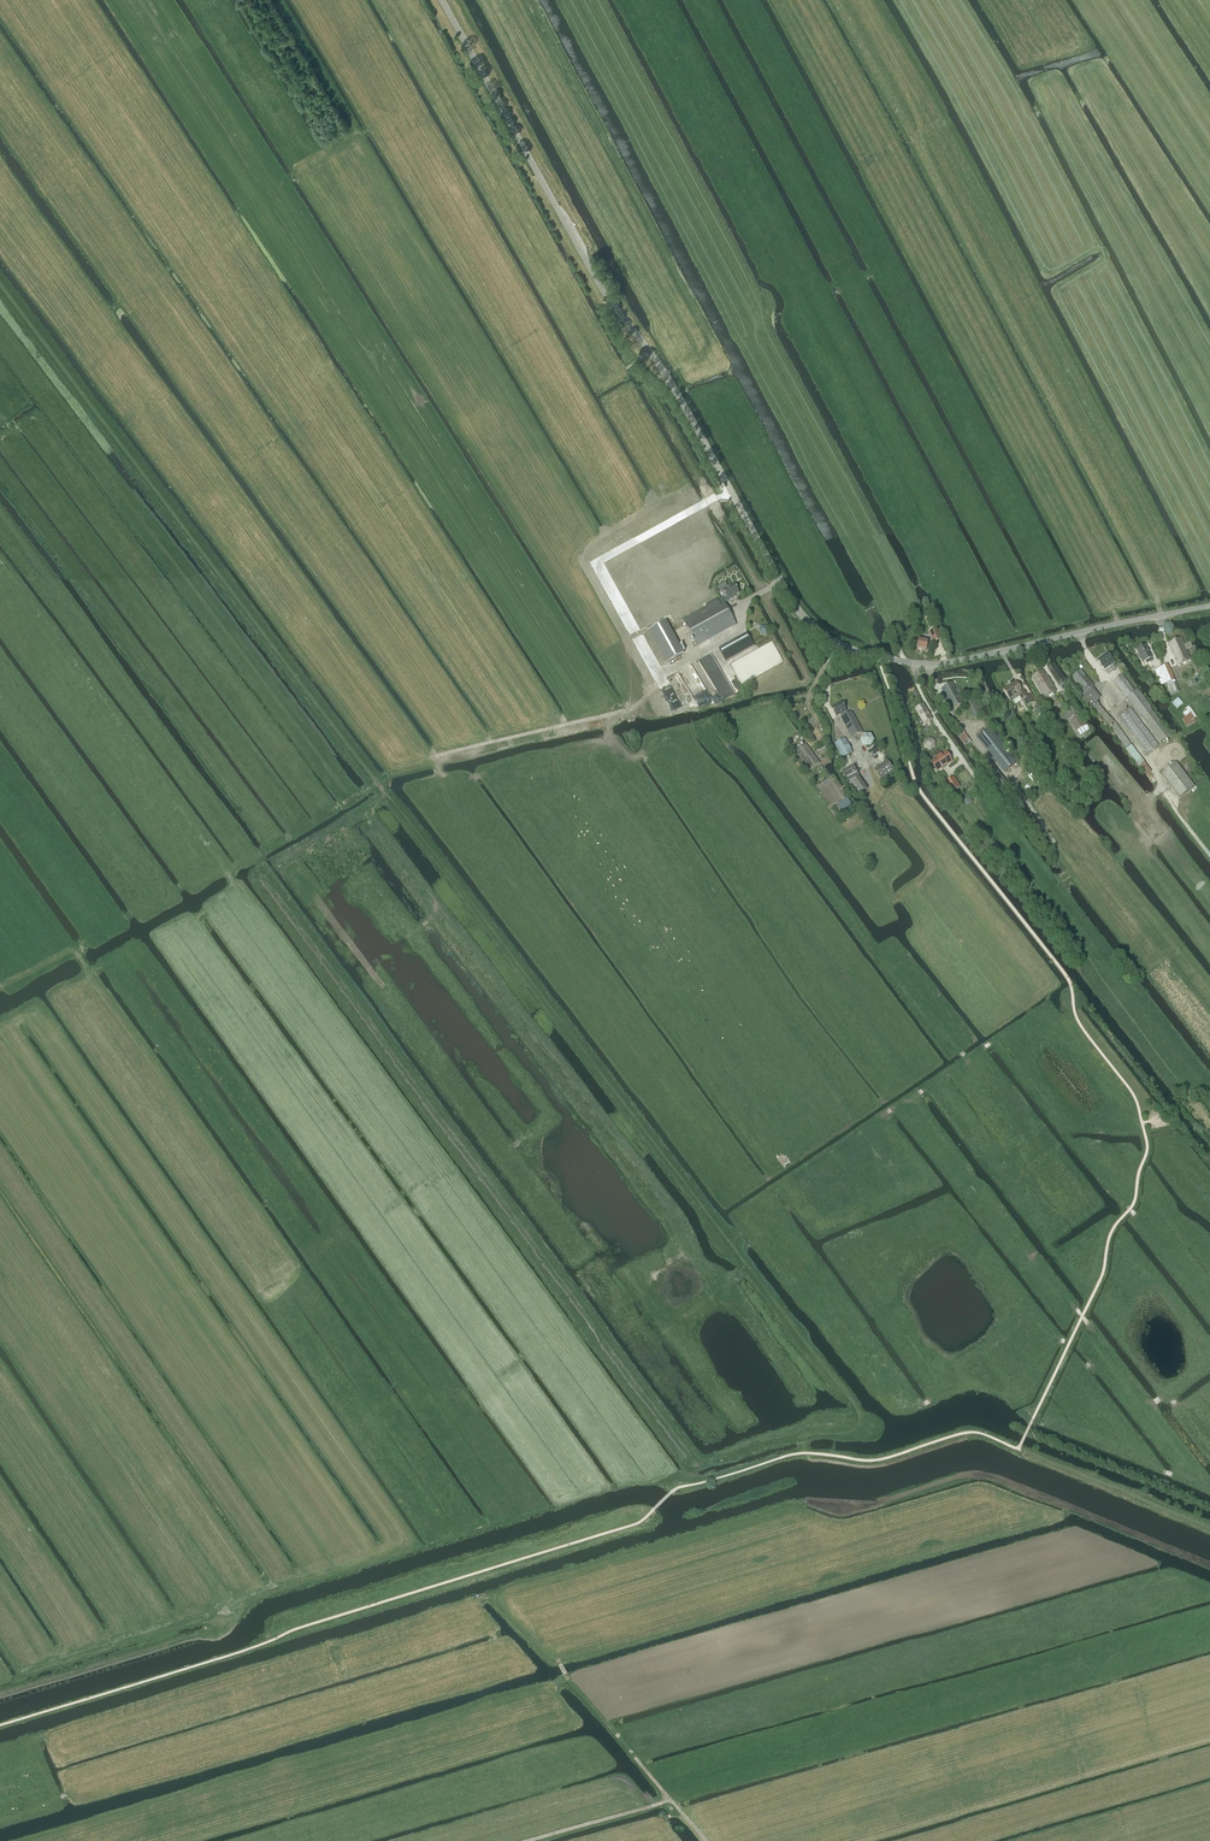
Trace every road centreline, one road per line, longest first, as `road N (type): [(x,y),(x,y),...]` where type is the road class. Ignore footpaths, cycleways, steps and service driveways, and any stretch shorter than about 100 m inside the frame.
road 1 (unclassified): [(899,660),(834,642),(789,597),(681,400),(606,296),(442,0)]
road 2 (unclassified): [(899,660),(952,662),(1209,606)]
road 3 (track): [(706,1840),(542,1651)]
road 4 (track): [(636,758),(666,734),(808,697),(834,642)]
road 5 (track): [(610,714),(634,708),(690,656),(743,625),(746,601),(781,584)]
road 6 (track): [(438,755),(610,714),(610,740)]
road 7 (track): [(1109,686),(1109,710),(1209,855)]
road 8 (track): [(529,1840),(671,1800)]

